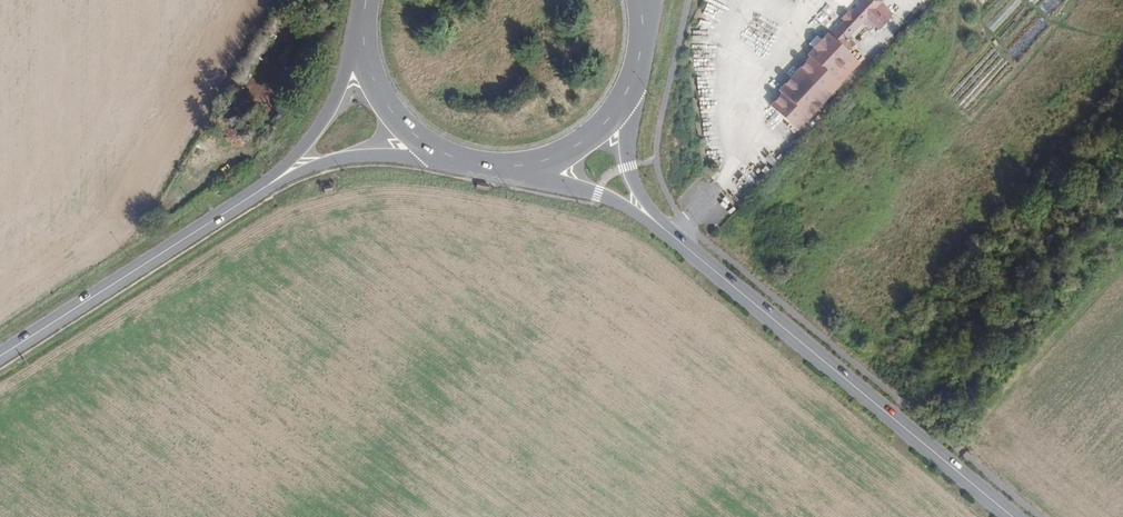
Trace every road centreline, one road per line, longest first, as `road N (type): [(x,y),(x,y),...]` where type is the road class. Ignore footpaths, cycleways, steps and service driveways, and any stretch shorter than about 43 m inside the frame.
road 1 (secondary): [(691,253),(1013,516)]
road 2 (secondary): [(0,357),(258,194)]
road 3 (secondary): [(500,167),(619,204),(691,253)]
road 4 (secondary): [(691,253),(647,203),(630,167),(634,72)]
road 5 (secondary): [(362,27),(324,121),(258,194)]
road 6 (secondary): [(258,194),(332,162),(443,154)]
road 7 (secondary): [(500,167),(557,156),(590,135),(634,72)]
road 8 (secondary): [(362,27),(384,103),(443,154)]

